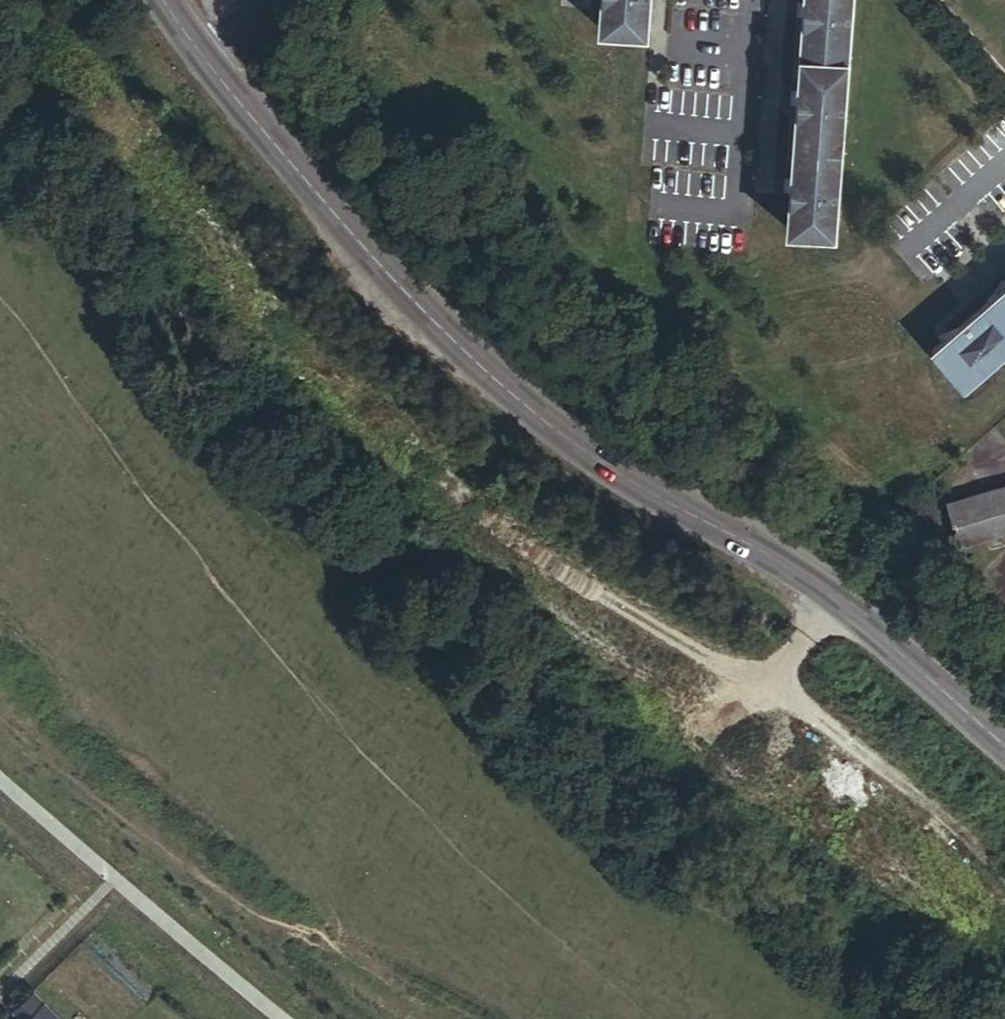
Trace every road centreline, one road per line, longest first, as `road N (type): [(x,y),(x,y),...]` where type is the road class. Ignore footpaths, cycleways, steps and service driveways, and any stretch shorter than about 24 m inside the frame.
road 1 (secondary): [(216,72),(390,286),(546,427),(610,477),(831,597),(1004,749)]
road 2 (track): [(831,597),(805,632),(777,721),(985,918),(1004,923)]
road 3 (track): [(285,1018),(0,776)]

